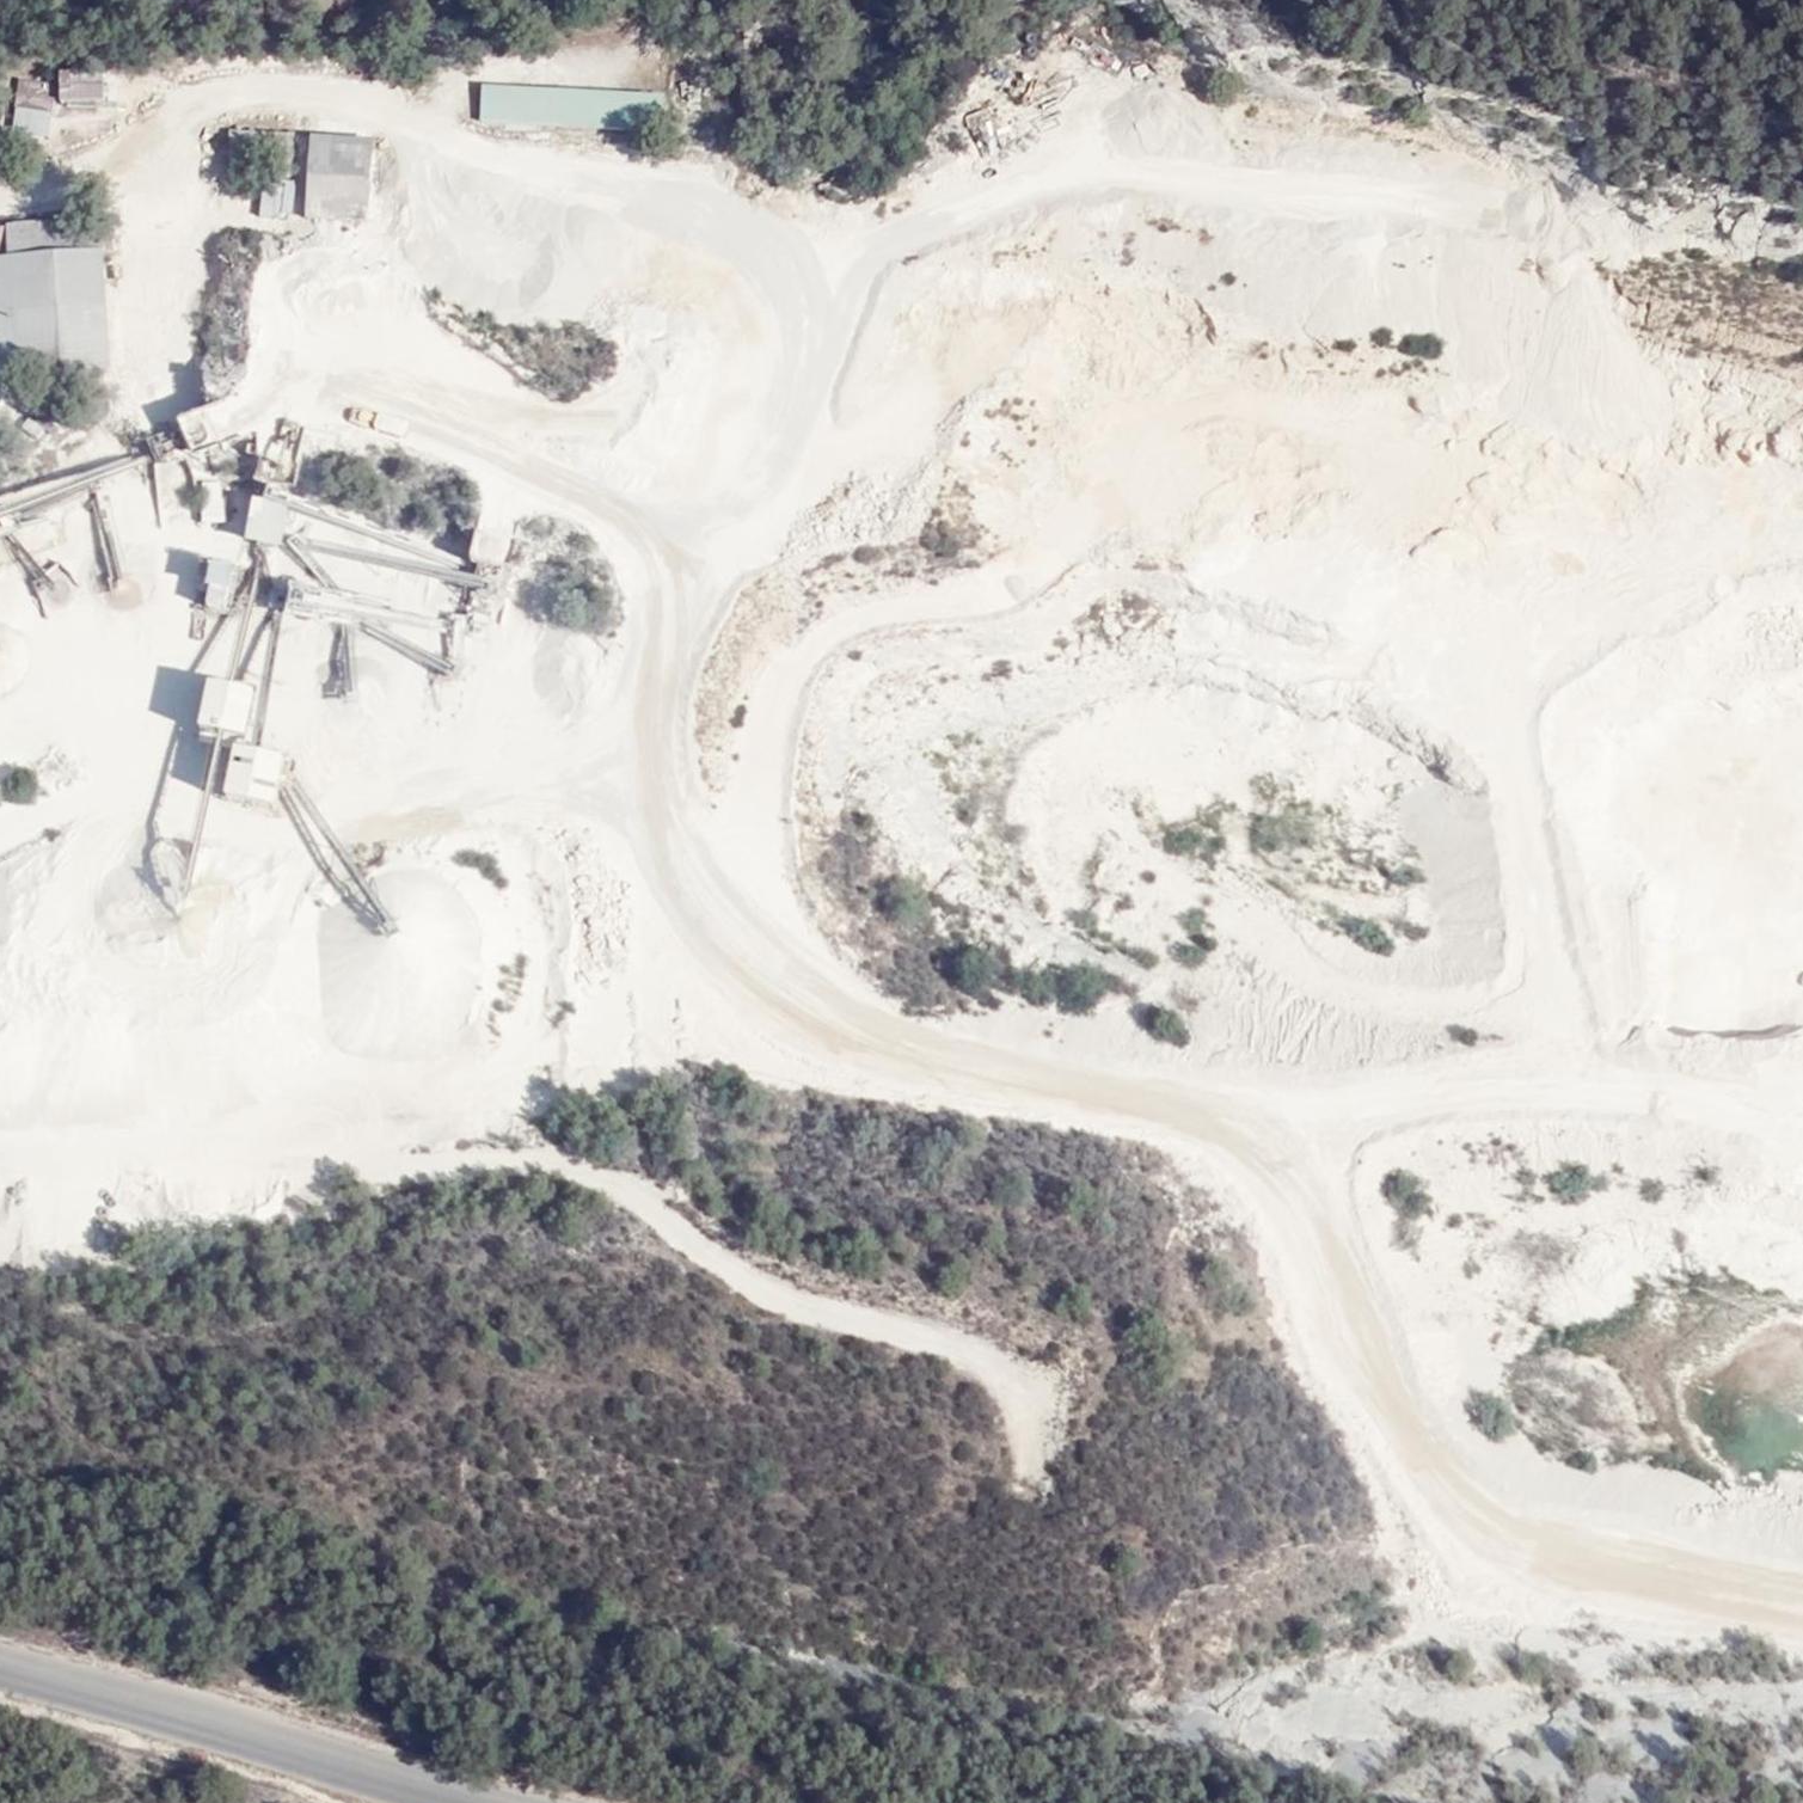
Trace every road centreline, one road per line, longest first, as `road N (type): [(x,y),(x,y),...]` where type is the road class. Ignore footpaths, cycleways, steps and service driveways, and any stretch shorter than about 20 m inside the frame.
road 1 (unclassified): [(454,1802),(0,1654)]

